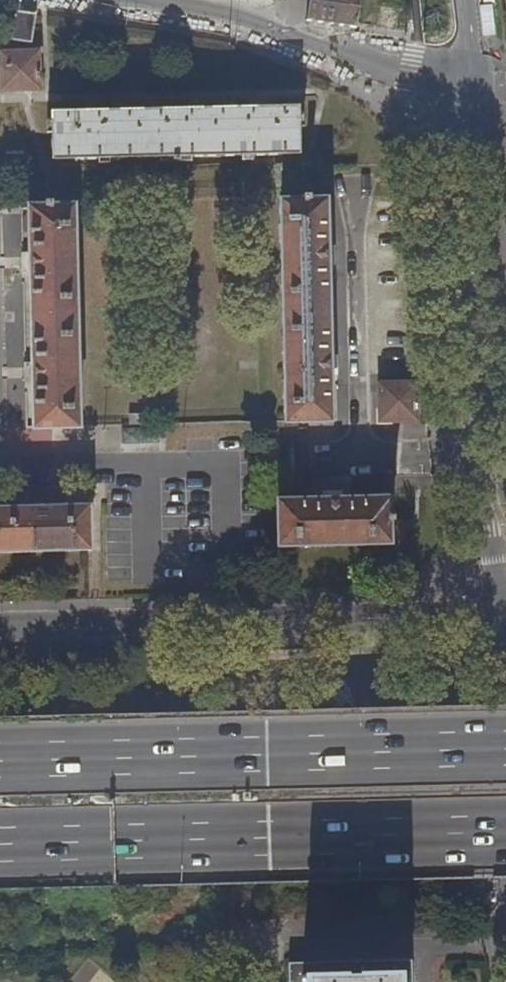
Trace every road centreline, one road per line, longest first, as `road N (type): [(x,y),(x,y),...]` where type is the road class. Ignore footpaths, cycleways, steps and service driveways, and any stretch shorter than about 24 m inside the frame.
road 1 (residential): [(505,612),(472,466),(437,151),(459,81)]
road 2 (residential): [(0,634),(505,622)]
road 3 (trunk): [(505,752),(0,764)]
road 4 (trunk): [(0,849),(505,839)]
road 5 (residential): [(459,81),(334,53),(239,15),(149,0)]

